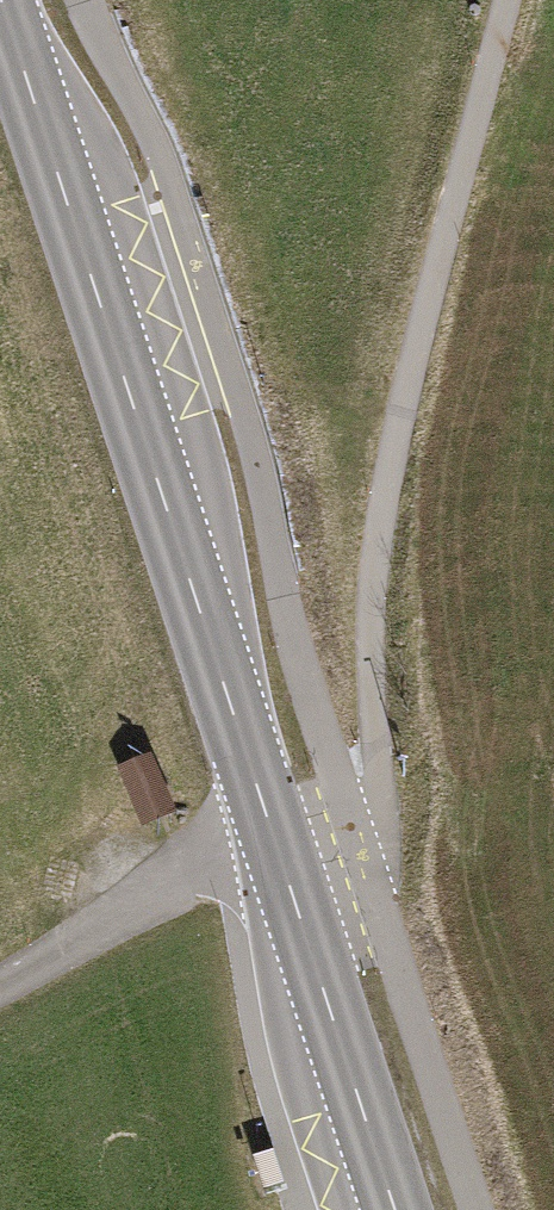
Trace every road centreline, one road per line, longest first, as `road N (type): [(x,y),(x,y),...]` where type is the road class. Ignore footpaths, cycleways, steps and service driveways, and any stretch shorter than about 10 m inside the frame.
road 1 (tertiary): [(395,1209),(3,0)]
road 2 (track): [(273,833),(342,795),(375,757),(373,607),(427,300),(508,0)]

